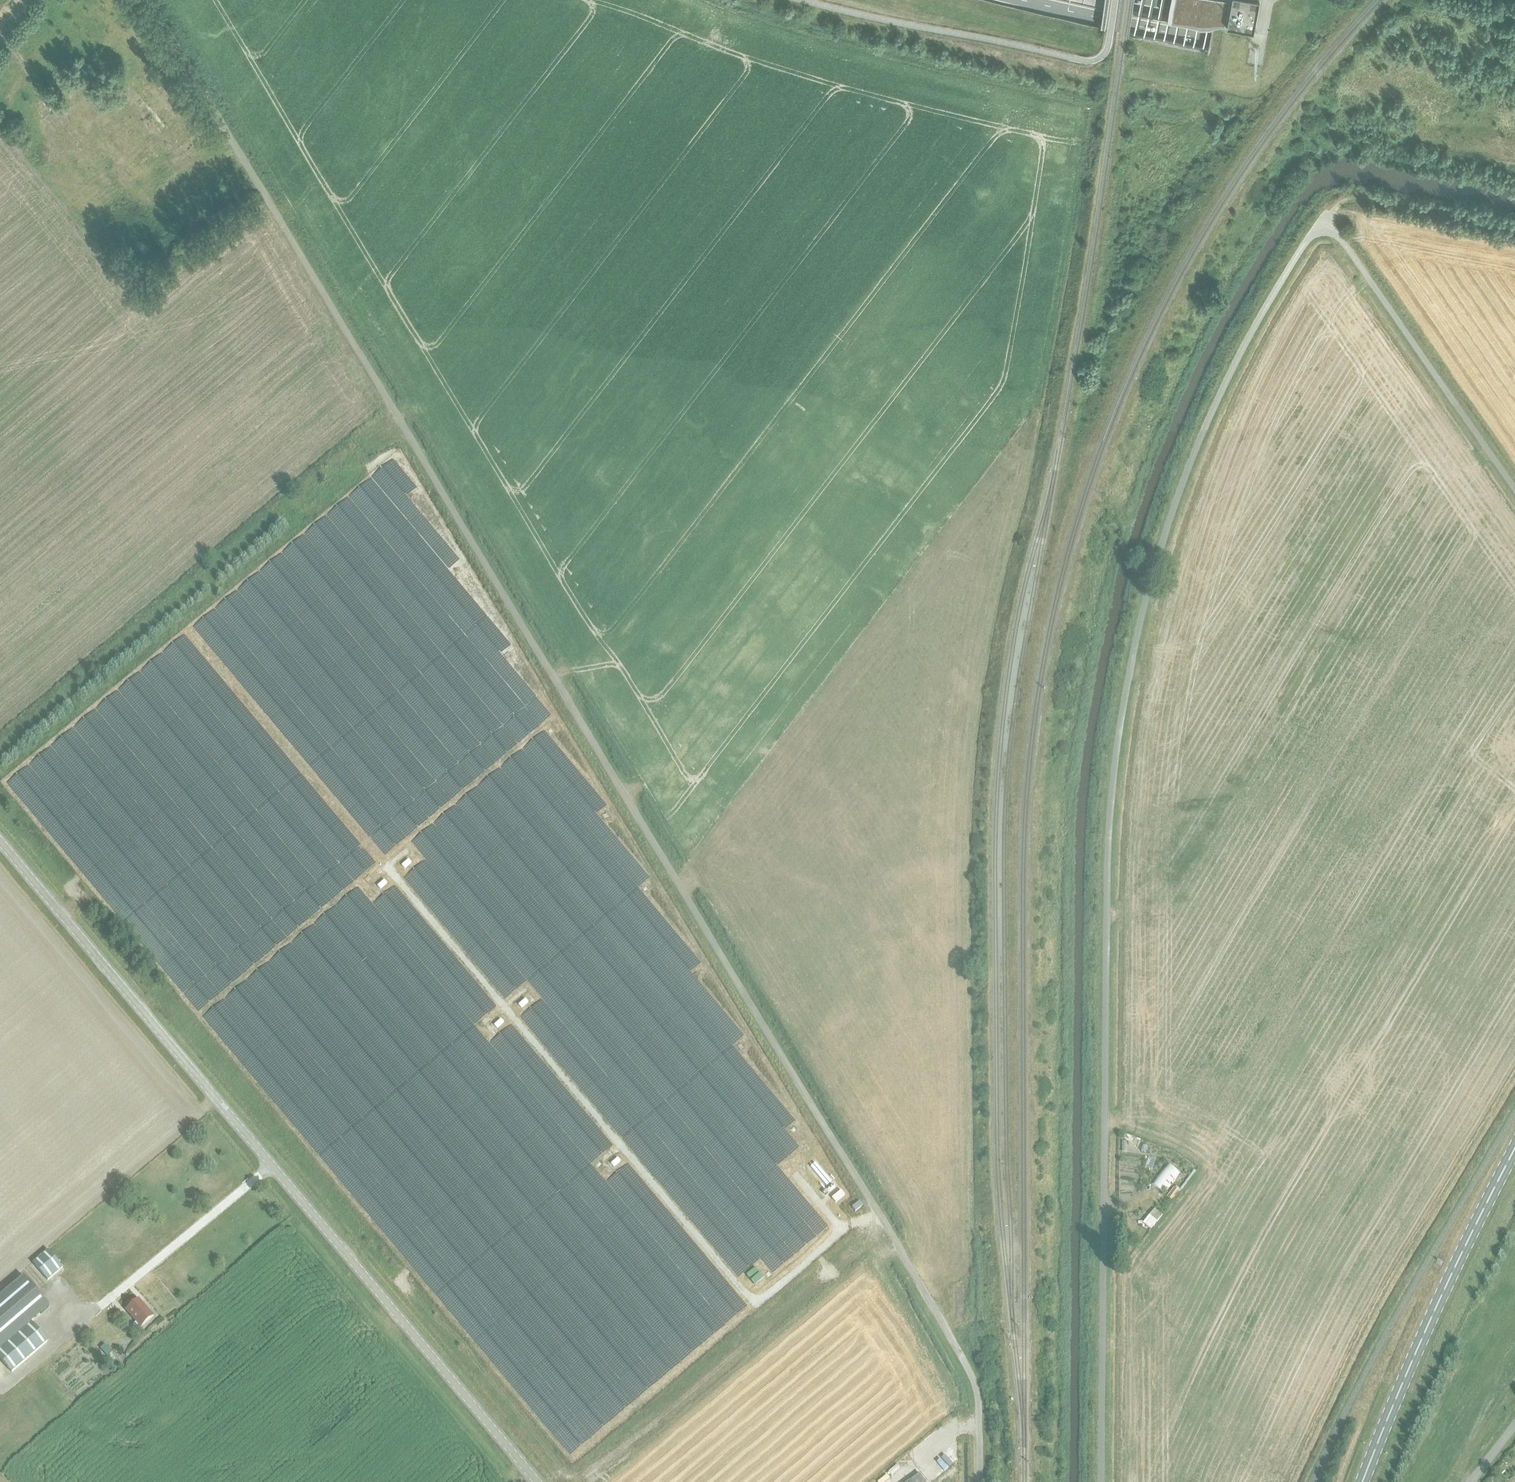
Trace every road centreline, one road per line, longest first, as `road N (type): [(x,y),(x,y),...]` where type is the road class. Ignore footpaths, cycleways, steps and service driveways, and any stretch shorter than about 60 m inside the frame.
road 1 (track): [(147,0),(970,1372)]
road 2 (unclassified): [(1100,1481),(1104,898),(1120,700),(1132,634),(1195,441),(1300,249),(1320,233)]
road 3 (unclassified): [(536,1481),(0,845)]
road 4 (trunk): [(1022,0),(1265,50),(1514,86)]
road 5 (trunk): [(1514,50),(1154,0)]
road 6 (primary): [(1363,1481),(1514,1153)]
road 7 (unclassified): [(1514,495),(1346,245),(1320,233)]
road 8 (track): [(1320,233),(1333,210),(1352,201),(1514,230)]

